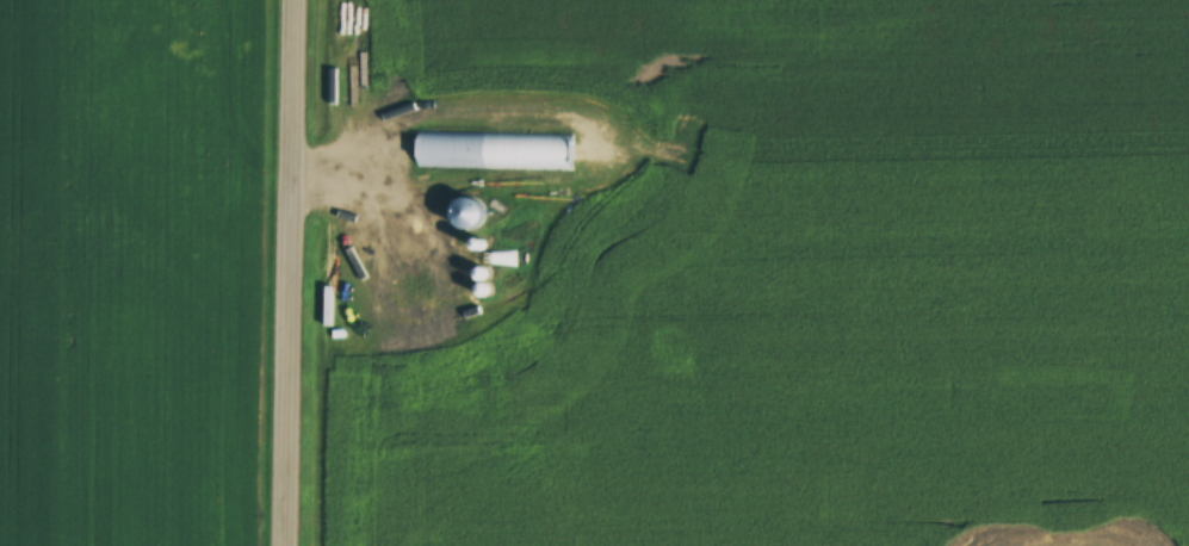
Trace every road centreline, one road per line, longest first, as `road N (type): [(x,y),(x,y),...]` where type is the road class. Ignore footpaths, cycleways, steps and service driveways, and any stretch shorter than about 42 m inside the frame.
road 1 (tertiary): [(297,545),(305,0)]

